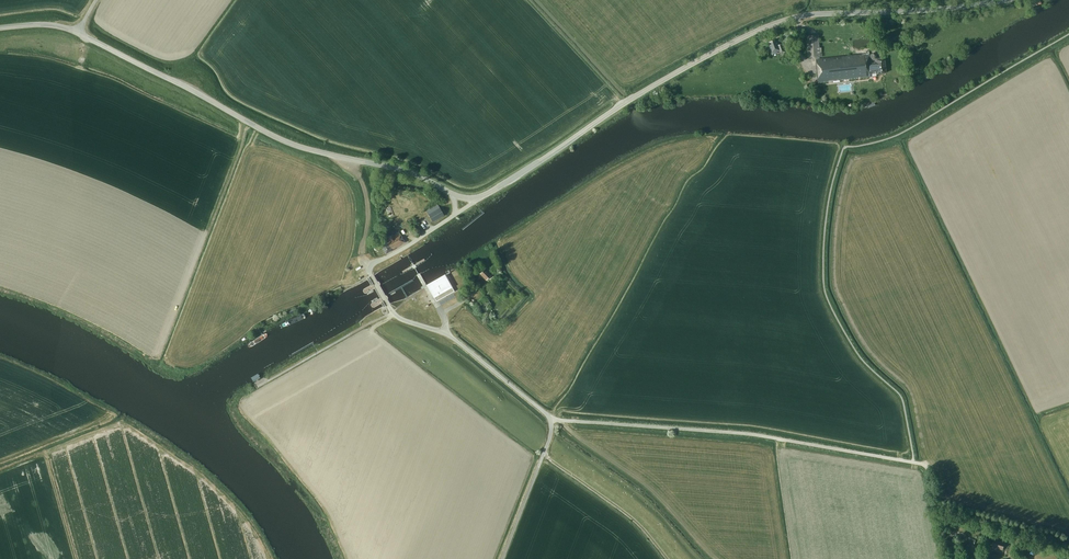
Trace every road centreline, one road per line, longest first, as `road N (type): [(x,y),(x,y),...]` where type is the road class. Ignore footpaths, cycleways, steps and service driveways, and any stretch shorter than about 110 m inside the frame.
road 1 (unclassified): [(913,462),(745,434),(550,421),(446,333),(397,316),(370,275),(372,264),(455,215)]
road 2 (tertiary): [(479,198),(631,98),(768,25),(808,15),(1006,0)]
road 3 (tertiary): [(452,194),(402,170),(287,142),(65,27),(0,28)]

